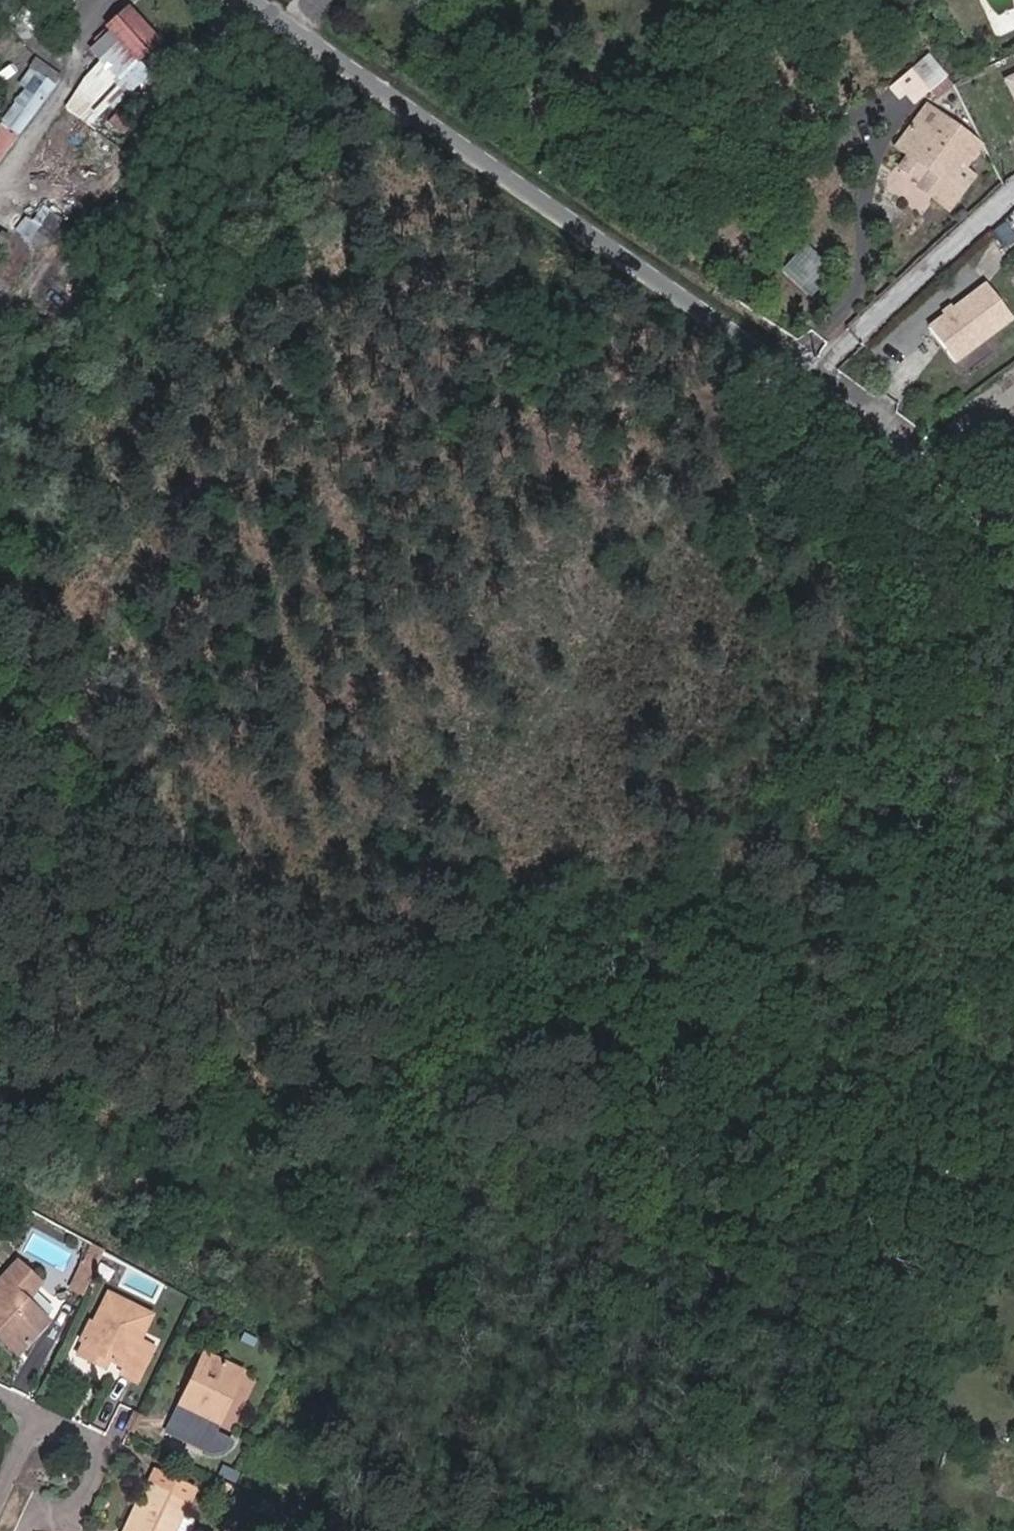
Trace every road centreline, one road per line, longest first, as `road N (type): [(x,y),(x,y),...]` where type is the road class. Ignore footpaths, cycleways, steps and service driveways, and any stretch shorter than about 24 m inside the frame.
road 1 (residential): [(1013,522),(254,0)]
road 2 (residential): [(16,1502),(58,1419),(104,1445),(70,1521)]

